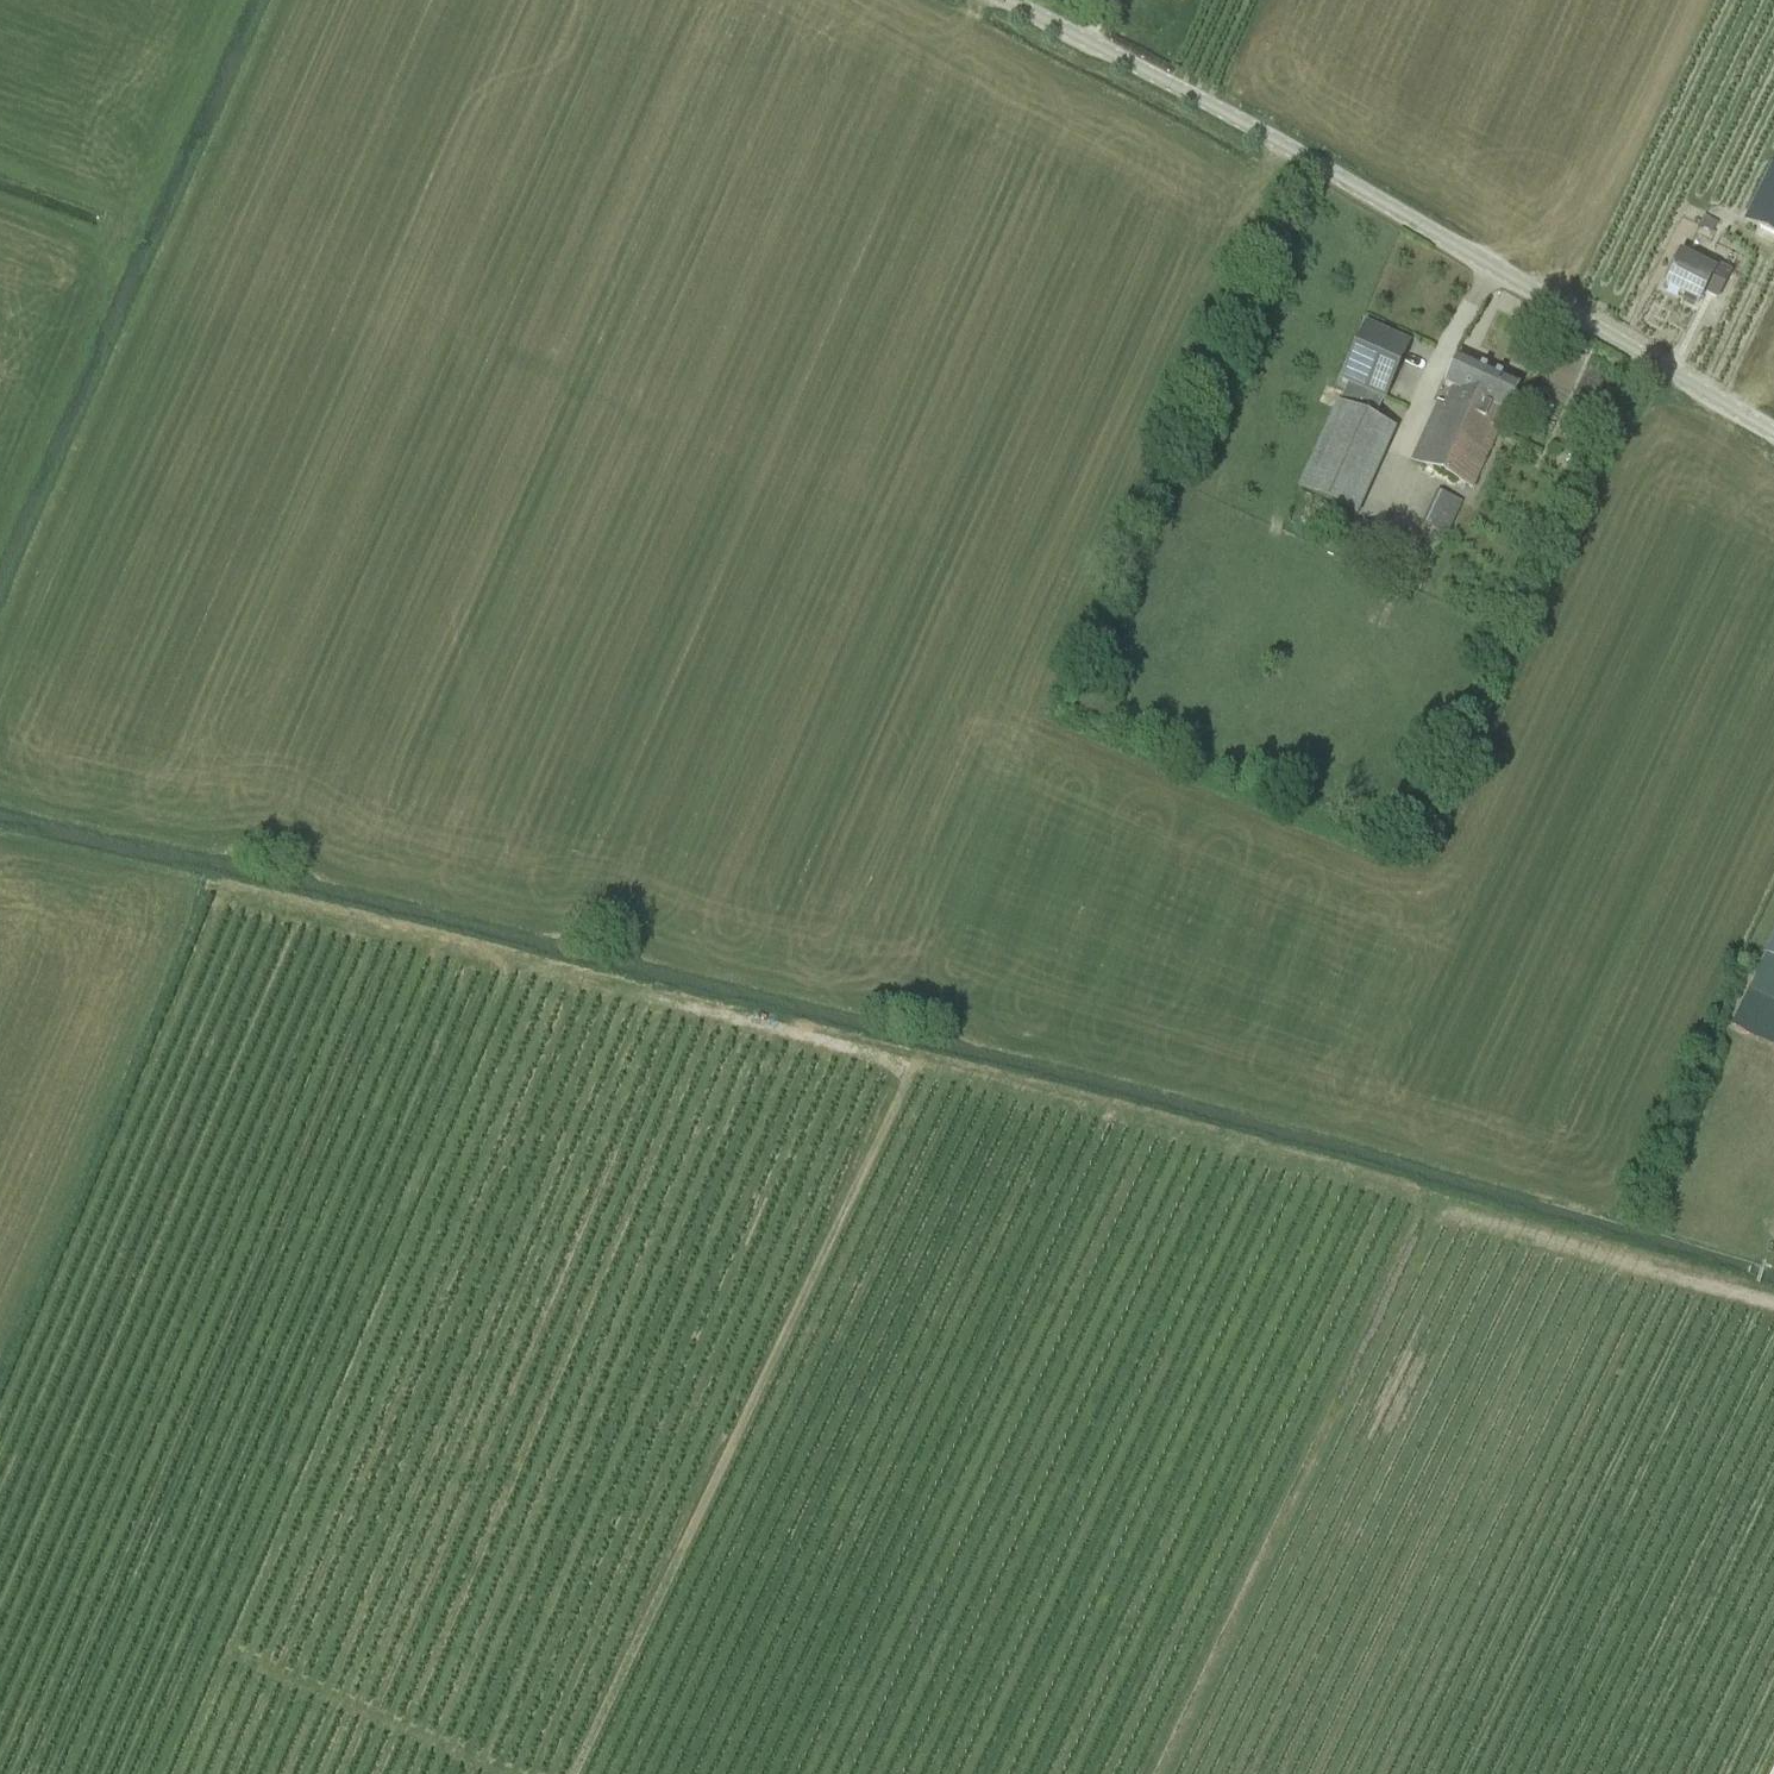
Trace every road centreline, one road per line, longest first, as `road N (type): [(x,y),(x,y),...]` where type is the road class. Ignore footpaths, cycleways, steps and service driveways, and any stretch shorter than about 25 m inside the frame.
road 1 (track): [(908,1069),(657,999),(223,900),(0,1412)]
road 2 (unclassified): [(1773,435),(1550,299),(1003,0)]
road 3 (track): [(1143,1773),(1417,1203),(1439,1212)]
road 4 (track): [(1773,1304),(1439,1212)]
road 5 (track): [(229,1655),(497,1773)]

